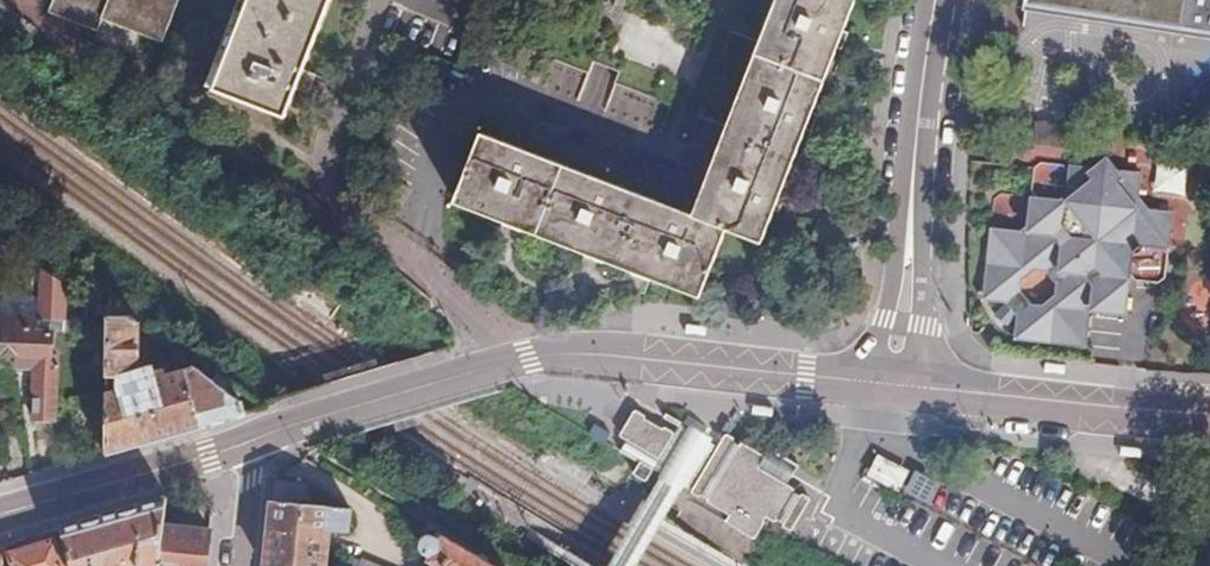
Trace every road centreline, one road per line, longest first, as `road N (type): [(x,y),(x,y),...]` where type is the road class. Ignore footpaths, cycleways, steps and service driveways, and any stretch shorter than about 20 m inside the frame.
road 1 (tertiary): [(251,442),(483,369),(564,354),(873,382)]
road 2 (tertiary): [(923,387),(1209,416)]
road 3 (tertiary): [(0,518),(251,442)]
road 4 (residential): [(911,234),(938,0)]
road 5 (residential): [(923,387),(923,264),(911,234)]
road 6 (residential): [(911,234),(895,265),(873,382)]
road 7 (residential): [(242,565),(251,442)]

